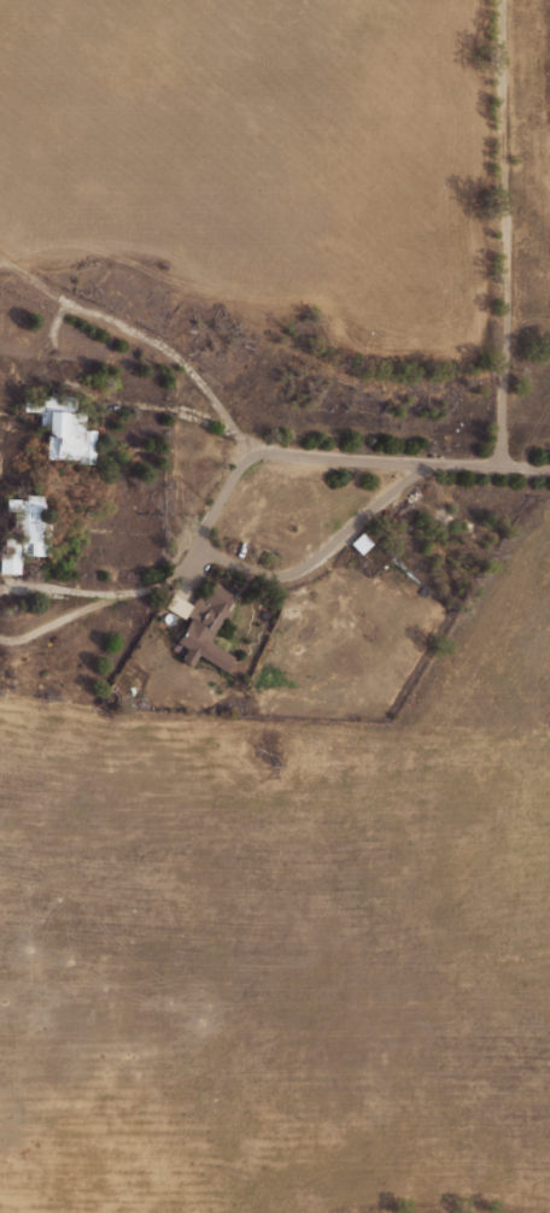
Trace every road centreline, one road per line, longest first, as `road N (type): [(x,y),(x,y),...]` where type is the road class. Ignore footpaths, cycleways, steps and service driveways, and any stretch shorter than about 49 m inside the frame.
road 1 (track): [(501,0),(501,465)]
road 2 (track): [(234,434),(197,379),(156,342),(64,300)]

